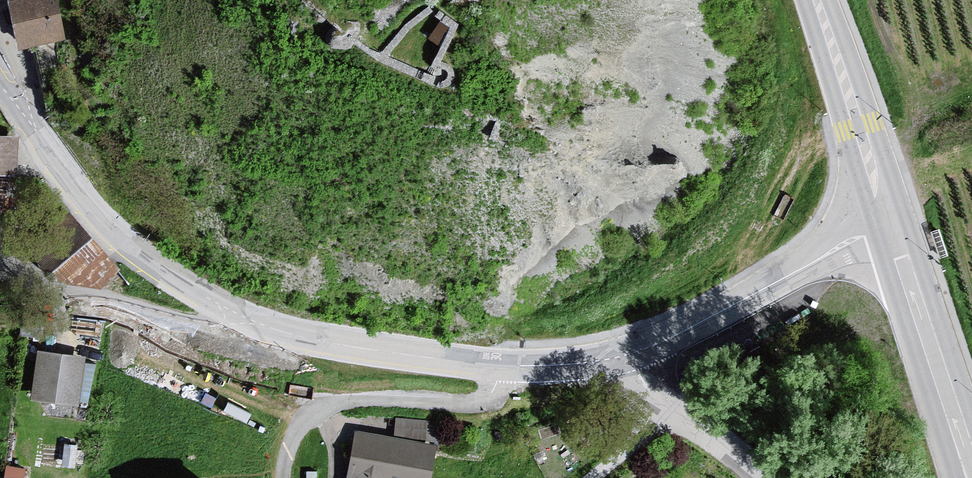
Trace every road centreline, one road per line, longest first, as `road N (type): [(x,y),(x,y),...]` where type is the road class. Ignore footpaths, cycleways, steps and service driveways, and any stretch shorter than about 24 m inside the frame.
road 1 (residential): [(646,349),(588,363),(502,367),(339,344),(236,320)]
road 2 (residential): [(236,320),(107,222),(0,84)]
road 3 (residential): [(892,227),(646,349)]
road 4 (tertiary): [(892,227),(969,477)]
road 5 (residential): [(236,320),(212,328),(0,269)]
road 6 (tertiary): [(816,0),(892,227)]
road 7 (residential): [(646,349),(674,408),(592,477)]

